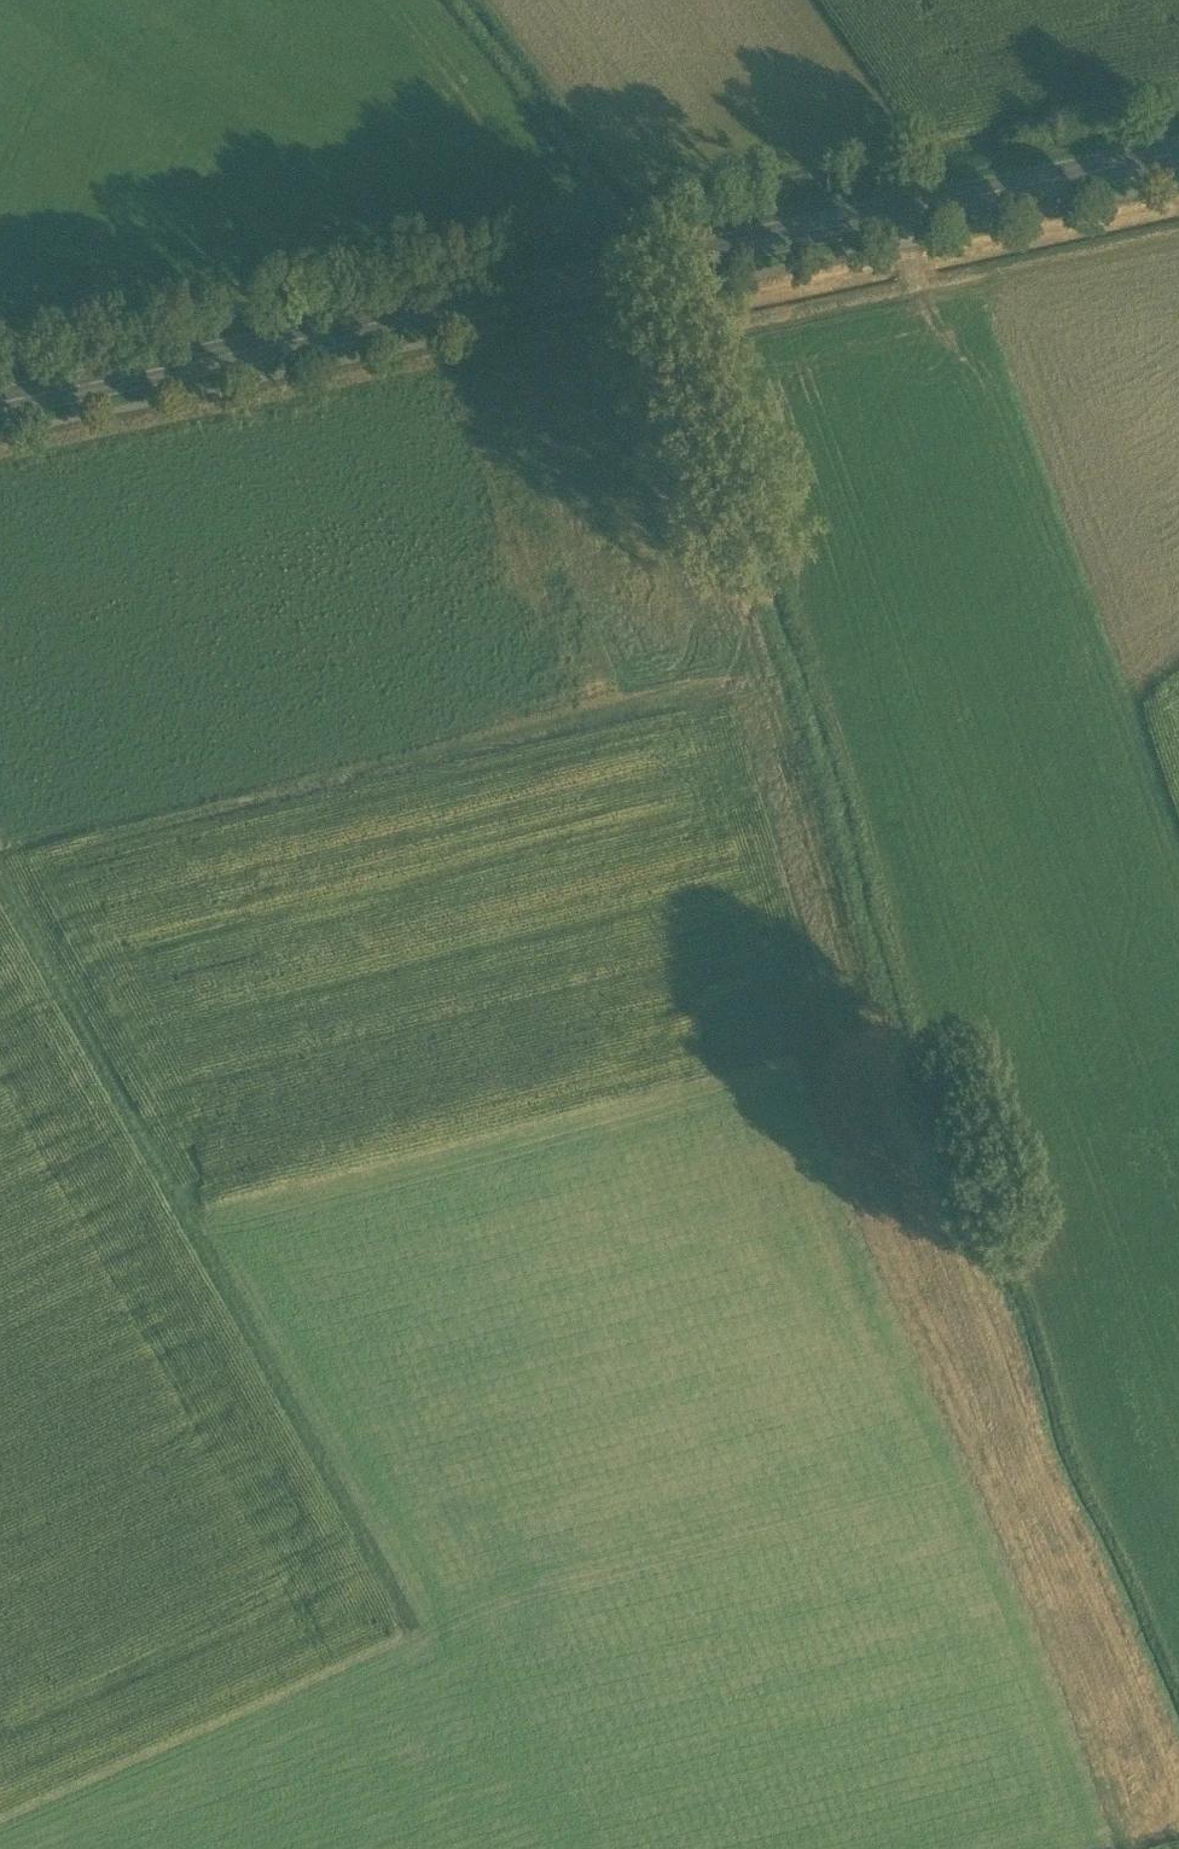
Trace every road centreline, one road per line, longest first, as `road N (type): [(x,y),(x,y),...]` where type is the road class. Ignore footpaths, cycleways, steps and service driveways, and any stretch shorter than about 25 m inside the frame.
road 1 (track): [(0,890),(418,1627)]
road 2 (secondary): [(0,405),(643,271)]
road 3 (secondary): [(1178,157),(643,271)]

